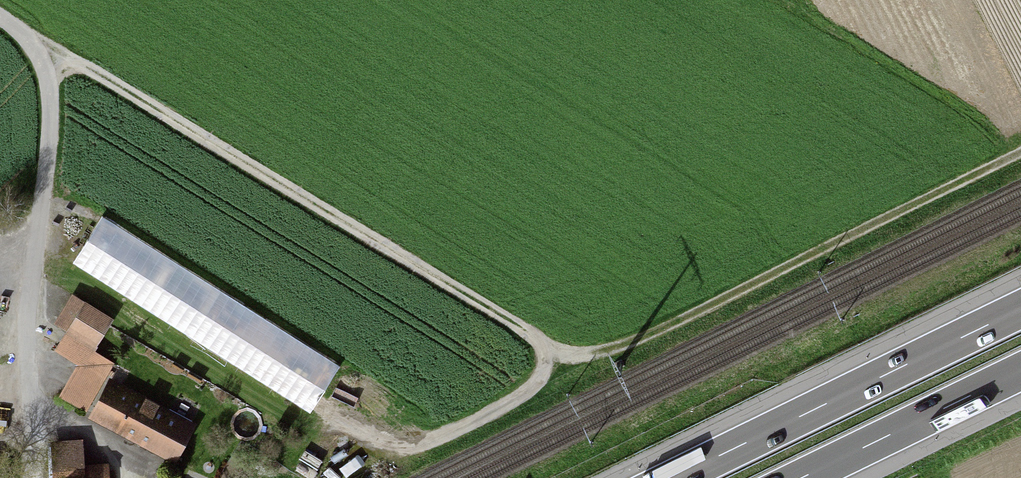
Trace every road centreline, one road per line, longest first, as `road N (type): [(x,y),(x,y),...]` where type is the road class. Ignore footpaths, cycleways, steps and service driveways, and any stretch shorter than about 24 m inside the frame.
road 1 (track): [(1020,152),(674,324),(623,345),(568,354),(95,72),(29,41)]
road 2 (motorway): [(1020,309),(674,477)]
road 3 (track): [(542,343),(545,366),(535,384),(447,434),(407,444),(342,421)]
road 4 (motorway): [(802,477),(1020,371)]

